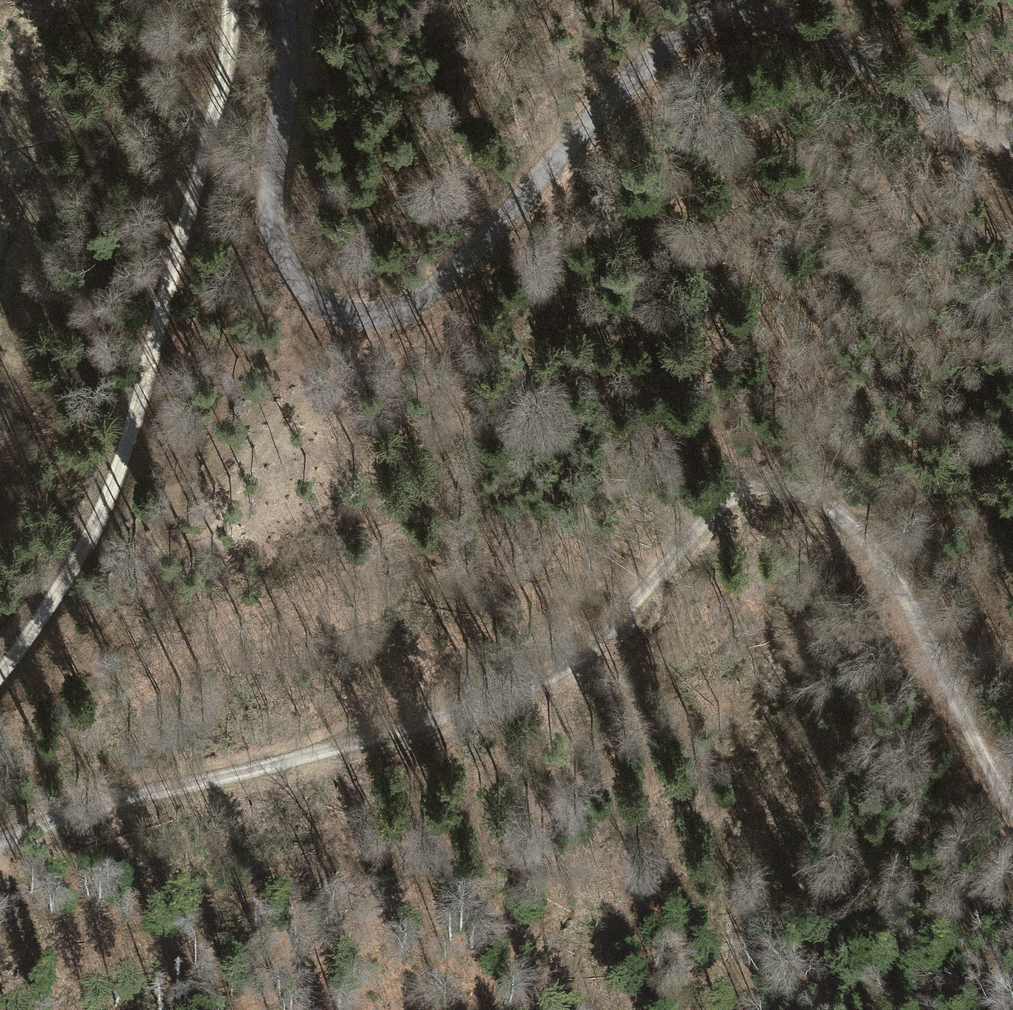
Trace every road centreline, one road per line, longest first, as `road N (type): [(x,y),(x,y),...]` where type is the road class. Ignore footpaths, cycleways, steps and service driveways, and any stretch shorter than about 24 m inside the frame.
road 1 (track): [(0,840),(134,791),(403,732),(548,684),(734,487),(798,486),(844,513),(959,690),(1012,808)]
road 2 (unclassified): [(1012,145),(787,16),(722,12),(661,38),(415,310),(361,325),(307,299),(273,251),(270,169),(287,65),(285,0)]
road 3 (track): [(219,0),(216,88),(177,262),(101,514),(0,668)]

